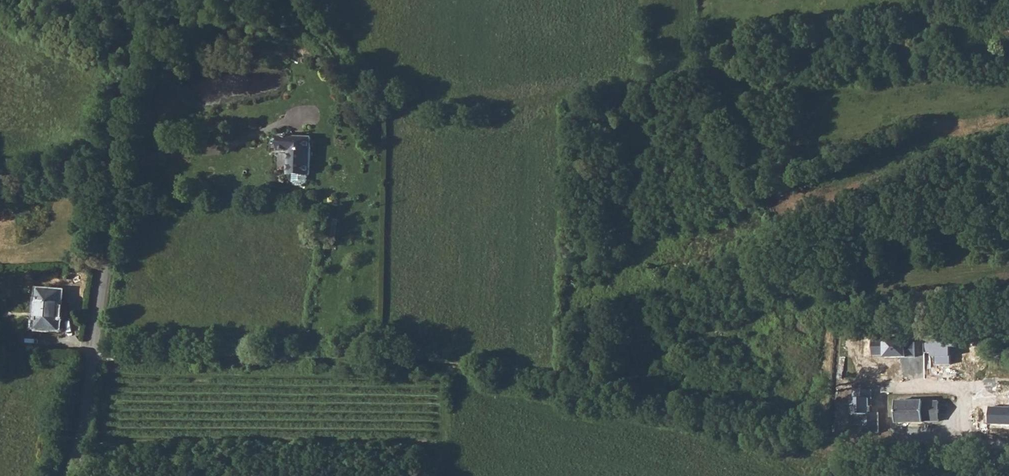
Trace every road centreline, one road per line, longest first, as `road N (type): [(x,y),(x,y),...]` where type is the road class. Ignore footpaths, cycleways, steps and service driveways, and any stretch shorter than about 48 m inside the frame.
road 1 (unclassified): [(167,0),(123,131),(75,475)]
road 2 (track): [(92,357),(463,367)]
road 3 (residential): [(1008,466),(852,458)]

